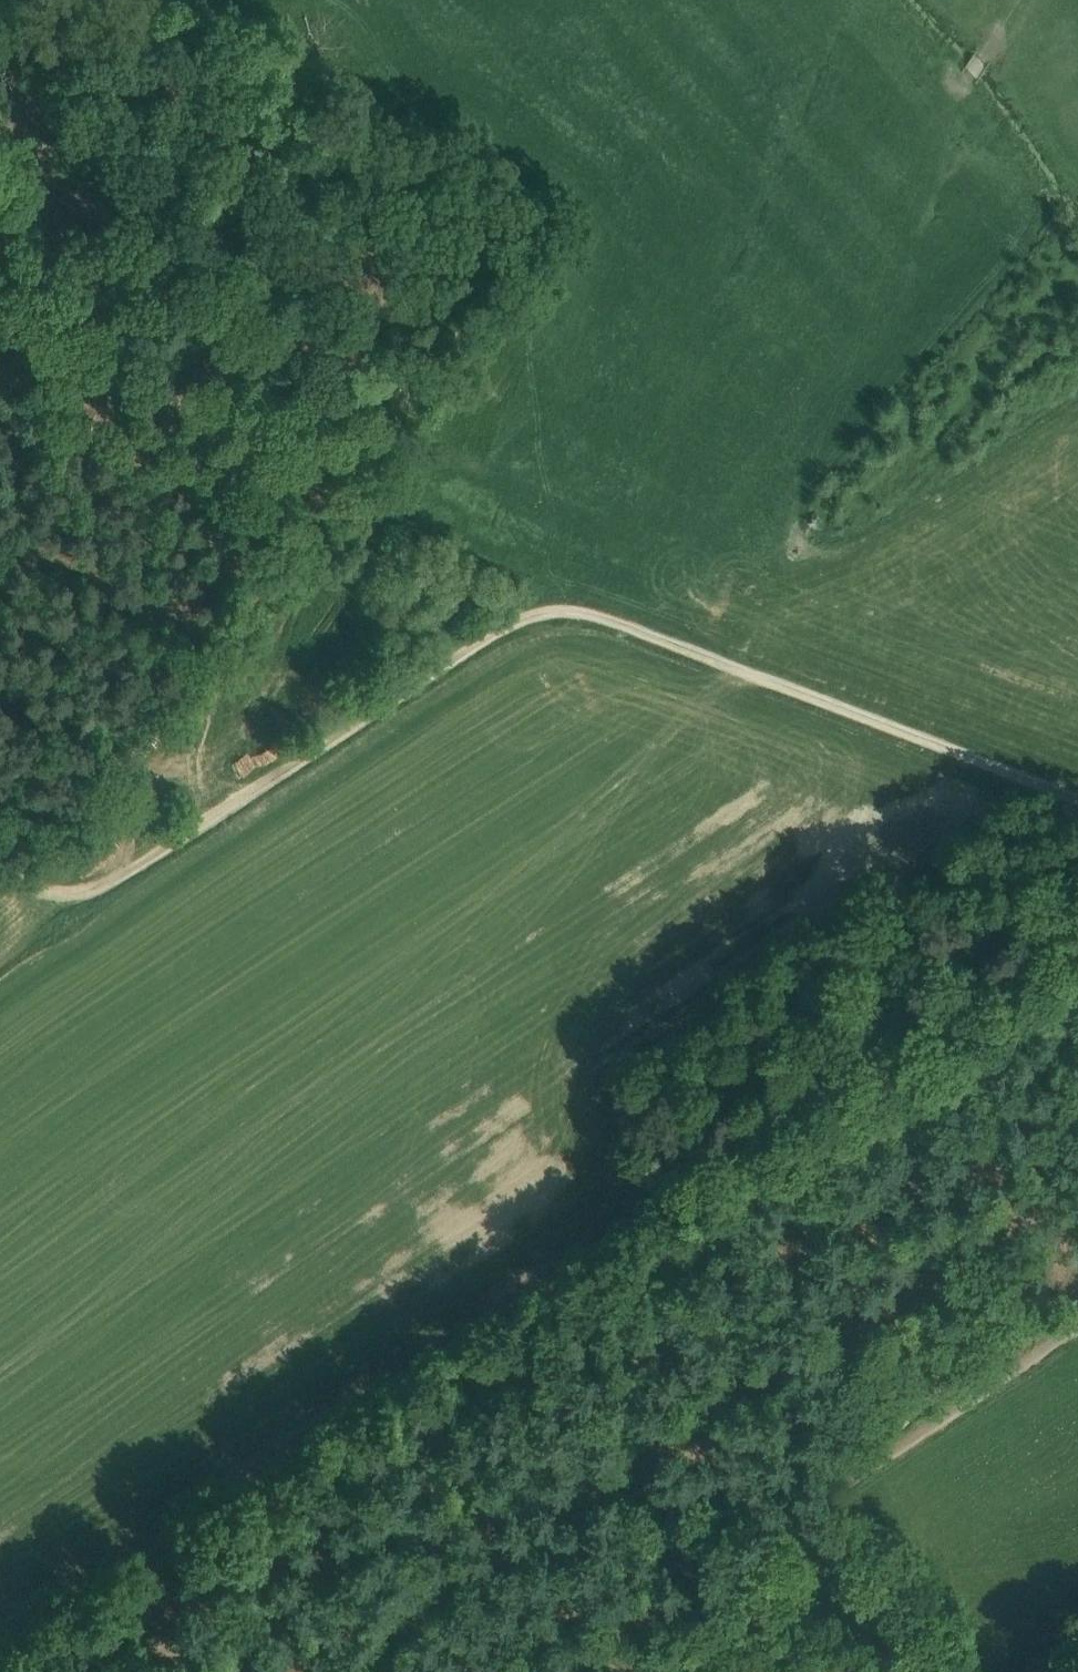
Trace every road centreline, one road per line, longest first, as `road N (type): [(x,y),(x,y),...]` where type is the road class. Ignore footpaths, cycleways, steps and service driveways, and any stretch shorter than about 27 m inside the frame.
road 1 (track): [(0,856),(50,896),(126,879),(534,609),(584,611),(1077,800)]
road 2 (track): [(1077,1331),(555,1671)]

